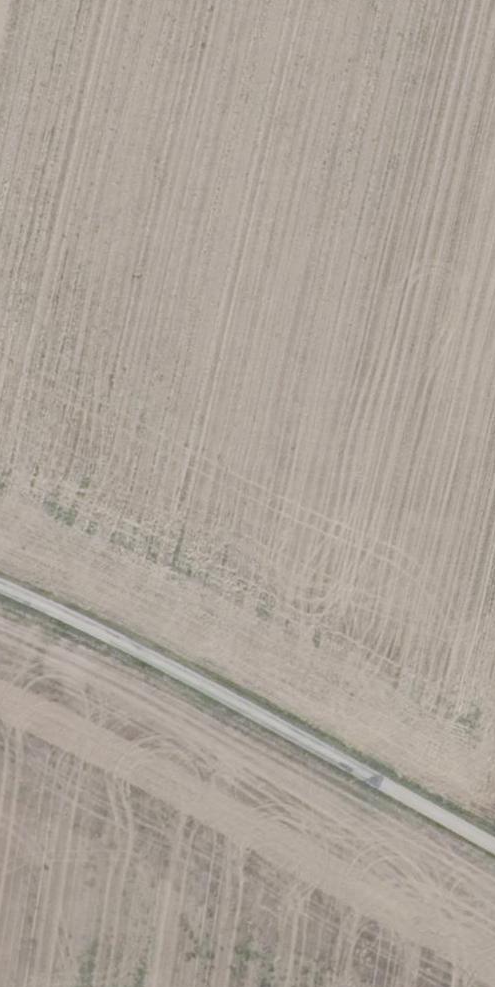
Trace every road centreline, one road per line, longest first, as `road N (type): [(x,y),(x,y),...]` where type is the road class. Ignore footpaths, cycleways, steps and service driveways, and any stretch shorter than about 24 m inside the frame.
road 1 (unclassified): [(0,590),(494,852)]

